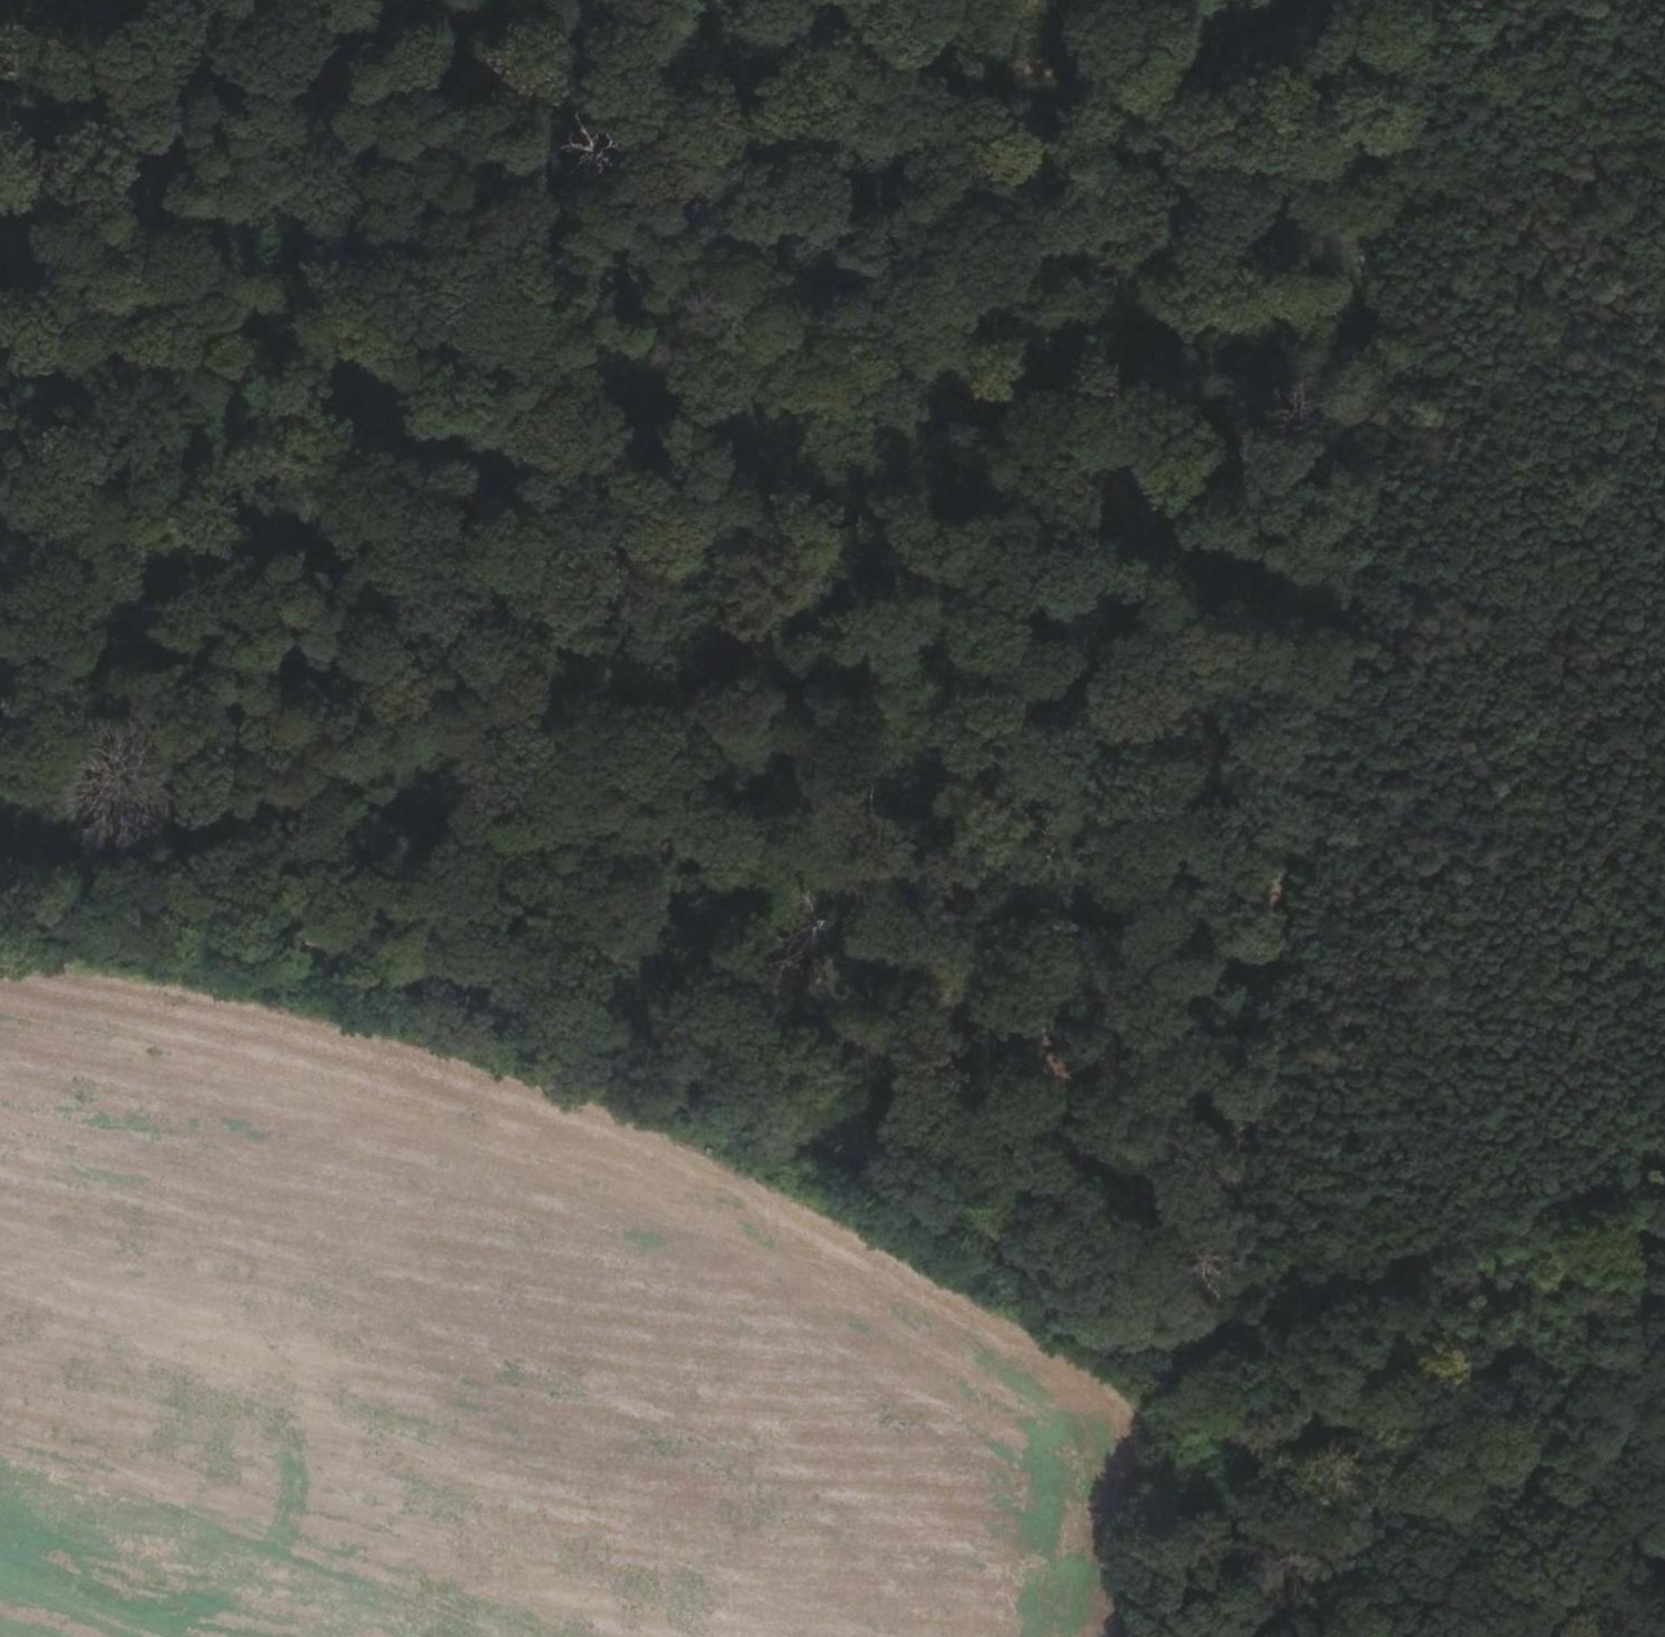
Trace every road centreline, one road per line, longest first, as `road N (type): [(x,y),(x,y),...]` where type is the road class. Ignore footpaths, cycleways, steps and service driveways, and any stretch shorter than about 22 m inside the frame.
road 1 (track): [(0,857),(244,924),(730,1090),(949,1215),(1121,1333),(1179,1354),(1283,1326),(1664,1170)]
road 2 (track): [(1424,0),(1210,1351)]

